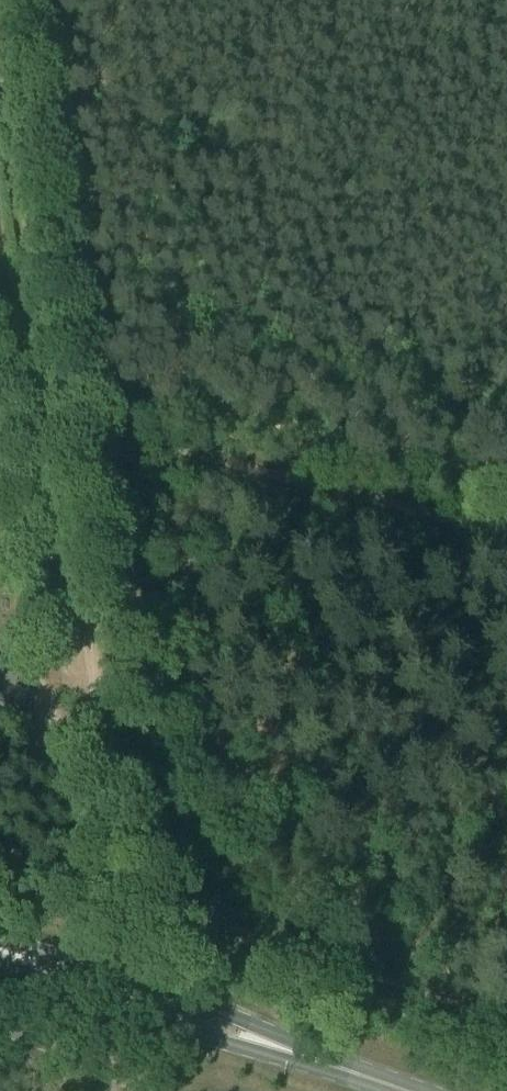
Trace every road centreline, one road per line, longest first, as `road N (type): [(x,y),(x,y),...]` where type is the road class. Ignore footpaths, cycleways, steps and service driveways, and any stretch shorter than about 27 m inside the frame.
road 1 (track): [(54,400),(506,530)]
road 2 (track): [(54,400),(0,47)]
road 3 (track): [(178,885),(277,942),(506,1018)]
road 4 (primary): [(130,996),(398,1090)]
road 5 (primary): [(0,951),(130,996)]

